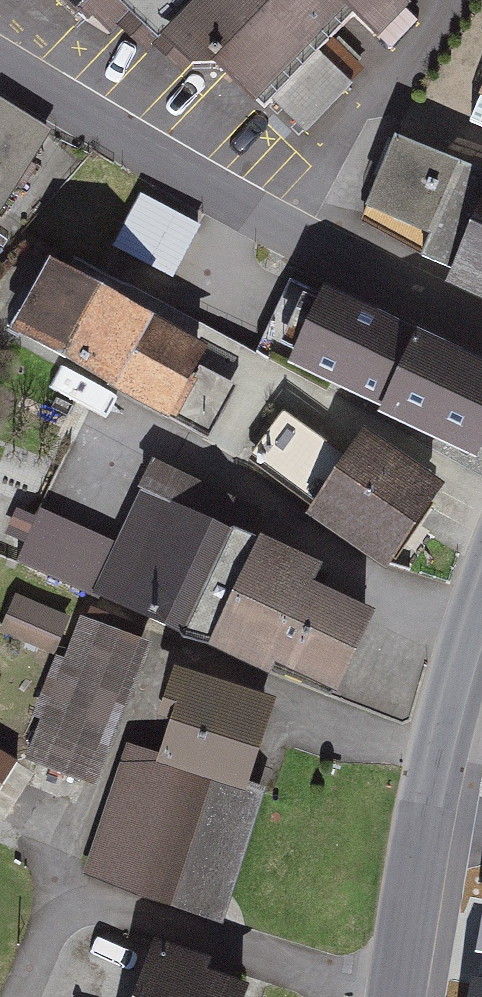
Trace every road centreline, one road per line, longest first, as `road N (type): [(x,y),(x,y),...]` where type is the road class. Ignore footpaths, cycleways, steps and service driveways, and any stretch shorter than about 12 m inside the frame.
road 1 (residential): [(481,334),(234,214),(0,75)]
road 2 (secondary): [(481,663),(457,739),(414,996)]

